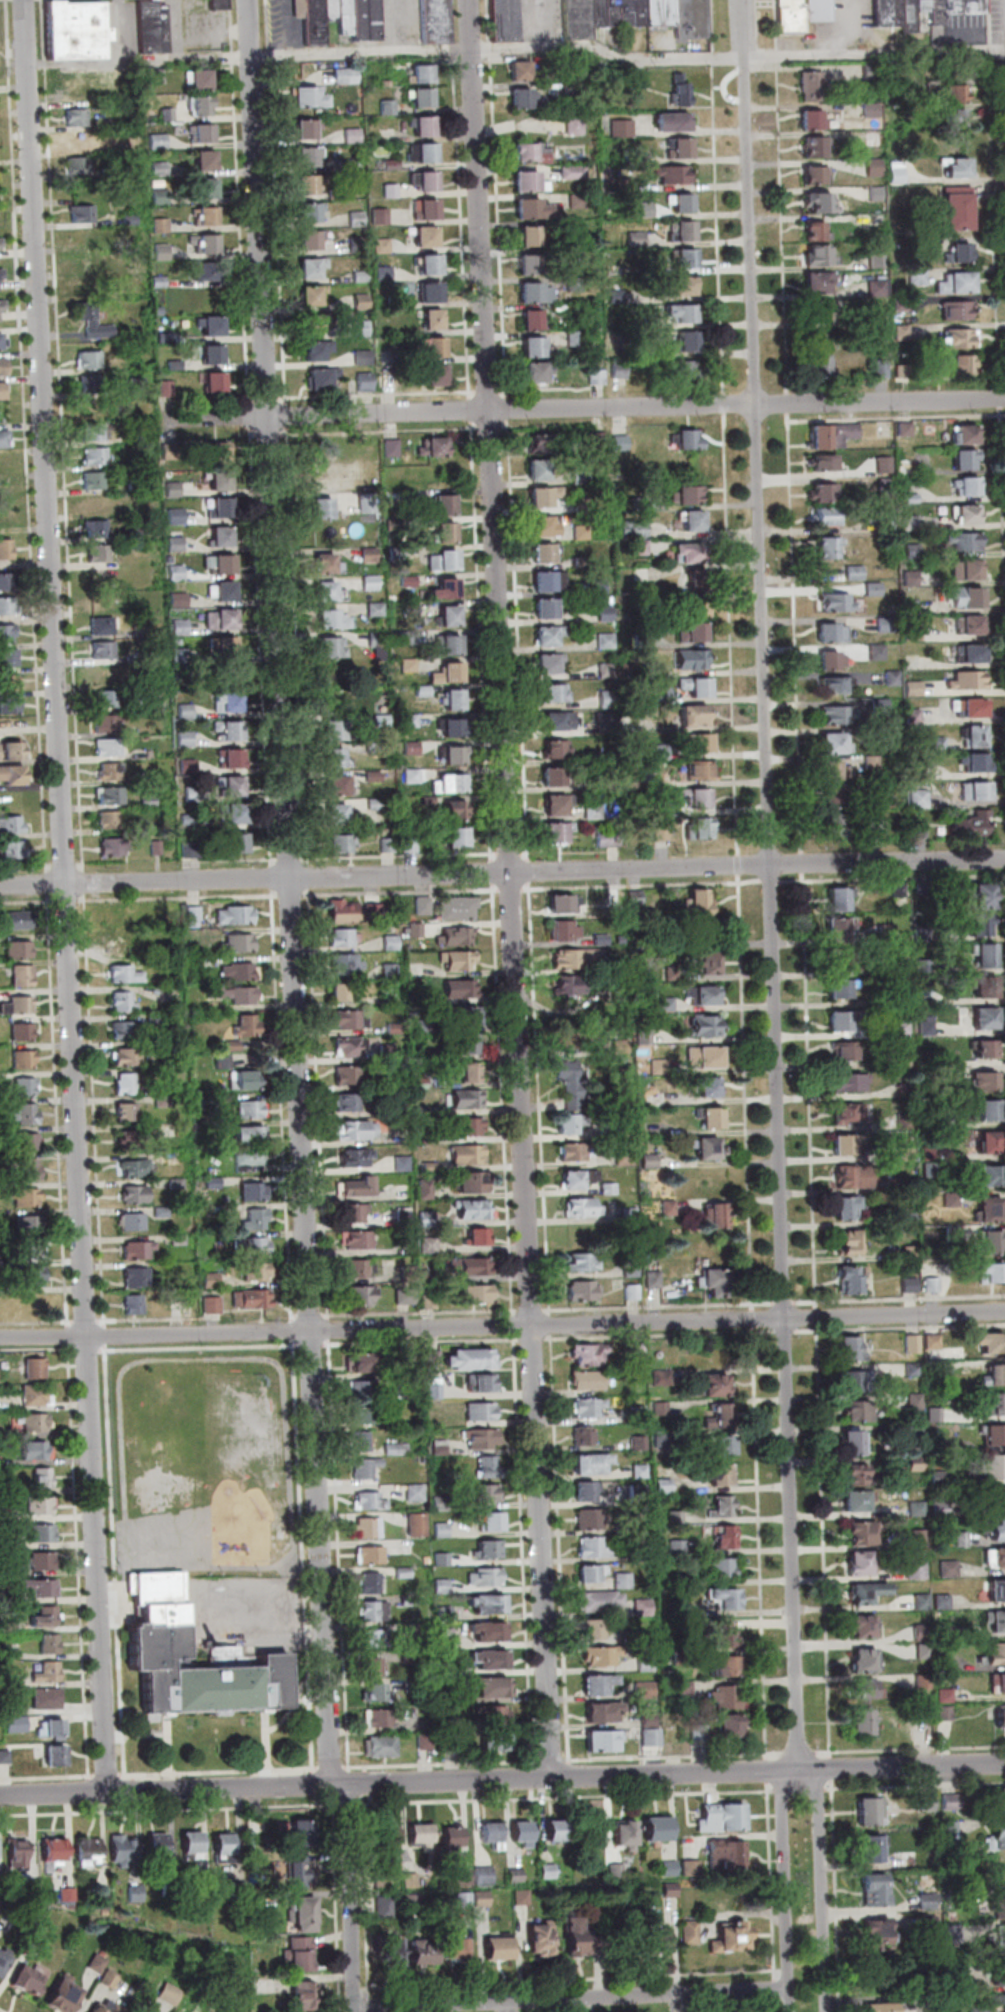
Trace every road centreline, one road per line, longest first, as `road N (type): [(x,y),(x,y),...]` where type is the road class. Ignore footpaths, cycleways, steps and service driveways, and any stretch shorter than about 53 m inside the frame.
road 1 (residential): [(111,1791),(26,0)]
road 2 (residential): [(335,1785),(250,0)]
road 3 (residential): [(555,1778),(472,0)]
road 4 (residential): [(801,1771),(744,0)]
road 5 (residential): [(1004,1764),(0,1795)]
road 6 (residential): [(1004,859),(0,886)]
road 7 (residential): [(1004,1312),(0,1338)]
road 8 (residential): [(160,420),(1004,399)]
road 9 (residential): [(791,1989),(357,2008)]
road 10 (residential): [(829,2011),(820,1770)]
road 11 (residential): [(786,1772),(792,2011)]
road 12 (residential): [(357,2011),(350,1784)]

